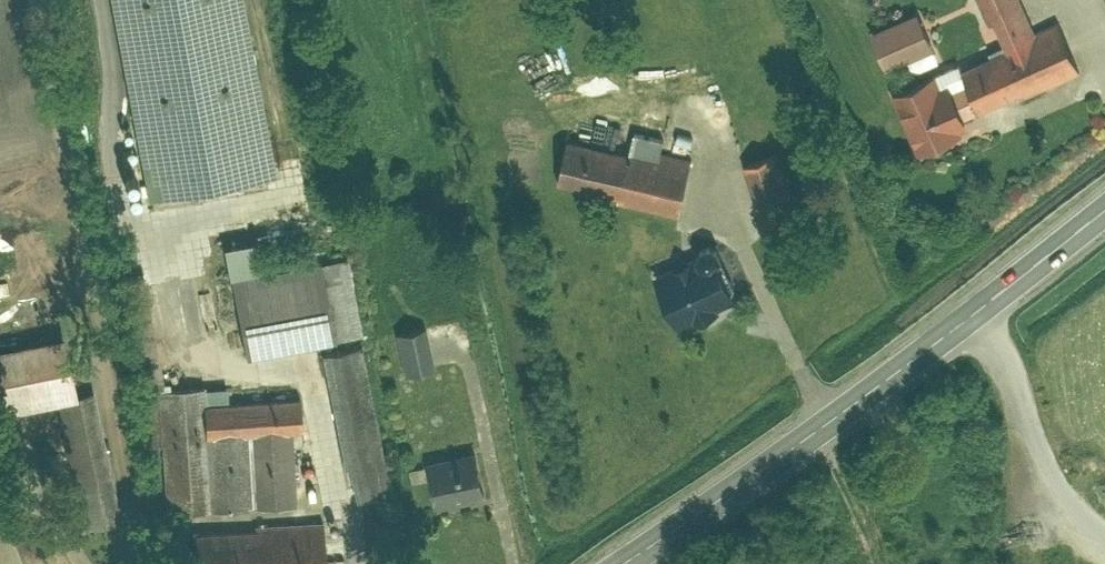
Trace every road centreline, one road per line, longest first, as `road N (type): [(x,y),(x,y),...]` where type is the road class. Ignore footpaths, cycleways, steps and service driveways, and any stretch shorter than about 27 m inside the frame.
road 1 (secondary): [(1104,209),(622,563)]
road 2 (track): [(1104,539),(1077,515),(1044,463),(979,308)]

